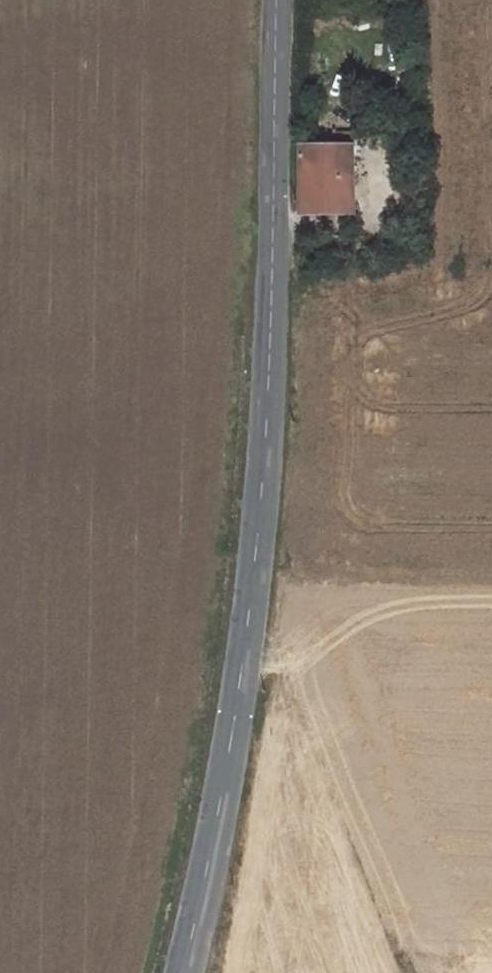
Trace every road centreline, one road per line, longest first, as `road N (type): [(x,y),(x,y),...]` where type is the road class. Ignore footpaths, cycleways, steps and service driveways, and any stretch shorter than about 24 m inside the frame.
road 1 (tertiary): [(185,972),(226,811),(269,407),(276,0)]

